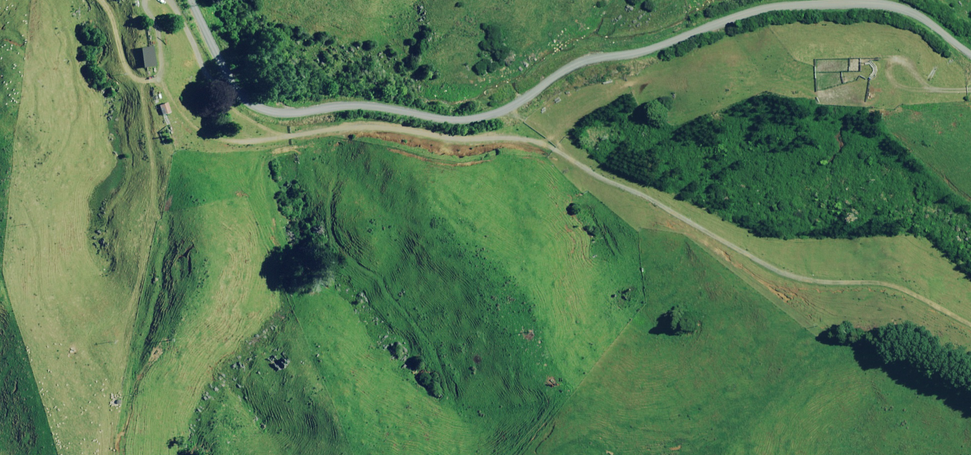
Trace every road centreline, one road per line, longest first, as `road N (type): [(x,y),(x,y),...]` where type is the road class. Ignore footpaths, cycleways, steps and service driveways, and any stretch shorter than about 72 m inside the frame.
road 1 (track): [(970,324),(889,285),(789,276),(542,143),(381,127),(291,136)]
road 2 (unclassified): [(189,0),(232,85),(258,108),(279,114),(369,106),(465,121),(524,100),(564,58),(750,0)]

